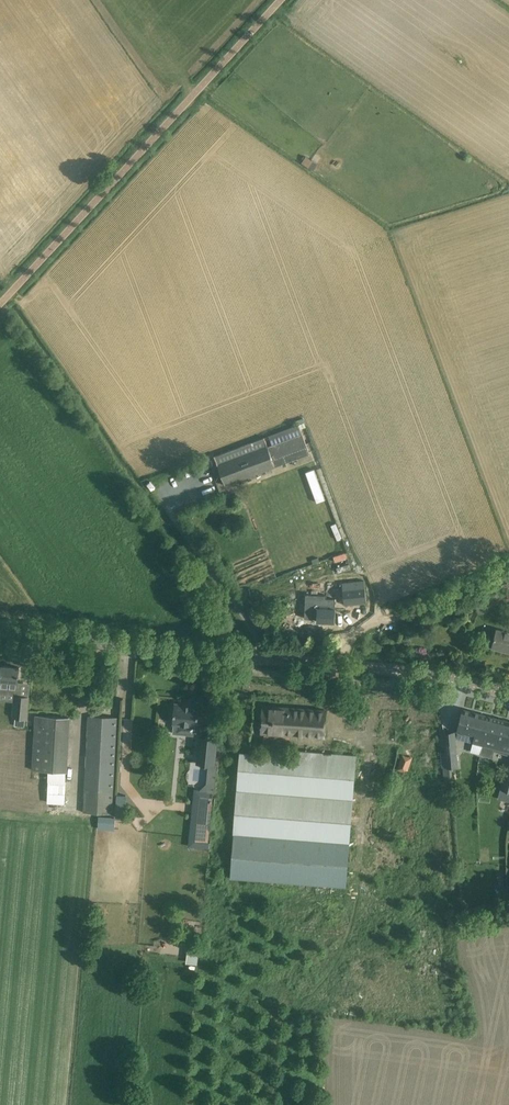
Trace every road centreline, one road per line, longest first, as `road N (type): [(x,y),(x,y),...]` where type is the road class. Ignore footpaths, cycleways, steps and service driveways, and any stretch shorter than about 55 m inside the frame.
road 1 (tertiary): [(508,699),(385,668),(0,630)]
road 2 (track): [(385,668),(409,620),(508,573)]

